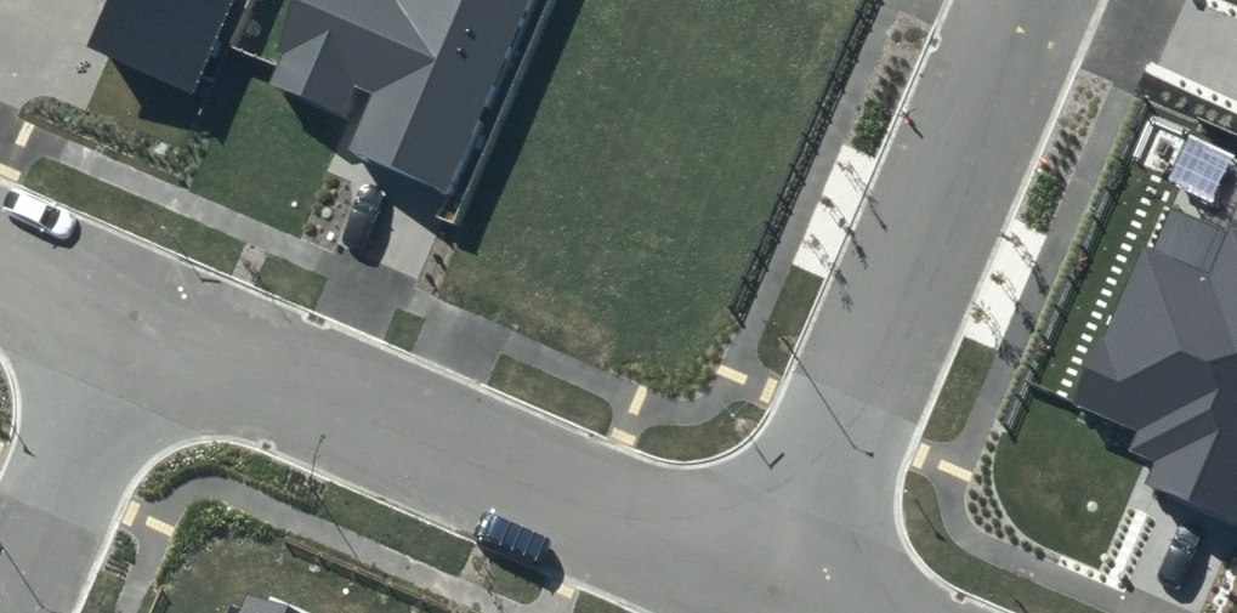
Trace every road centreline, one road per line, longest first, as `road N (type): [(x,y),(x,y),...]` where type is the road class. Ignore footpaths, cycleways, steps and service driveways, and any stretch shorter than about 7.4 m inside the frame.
road 1 (residential): [(773,586),(139,312)]
road 2 (residential): [(1023,0),(773,586)]
road 3 (residential): [(139,312),(8,612)]
road 4 (residential): [(139,312),(0,252)]

